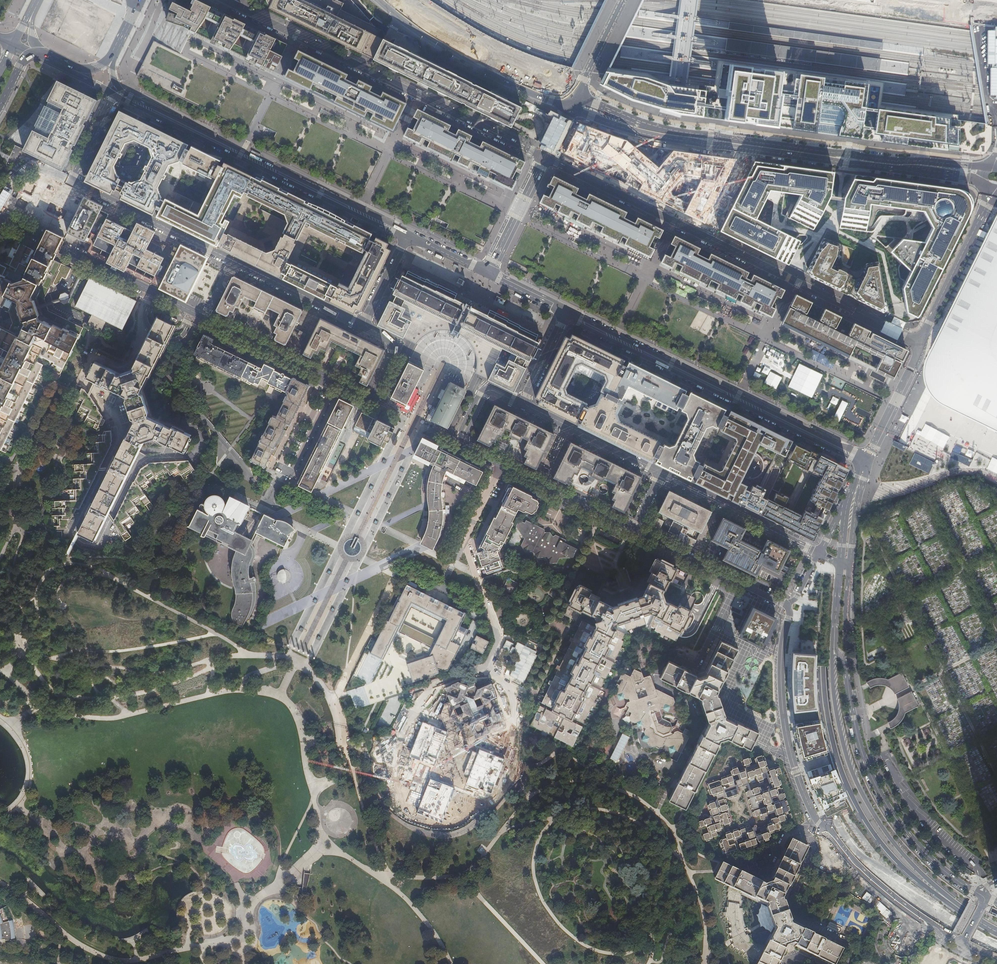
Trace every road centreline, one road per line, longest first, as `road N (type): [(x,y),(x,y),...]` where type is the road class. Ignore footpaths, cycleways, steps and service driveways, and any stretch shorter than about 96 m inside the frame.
road 1 (motorway): [(0,4),(746,356)]
road 2 (motorway): [(762,330),(230,68),(72,0)]
road 3 (motorway): [(746,356),(802,419),(819,459),(830,535),(826,702),(848,789),(895,859),(981,922)]
road 4 (unclassified): [(0,217),(369,397),(397,346),(362,326)]
road 5 (secondary): [(544,158),(920,343)]
road 6 (primary): [(950,168),(660,132),(573,100)]
road 7 (secondary): [(229,0),(544,158)]
road 8 (tertiary): [(867,462),(566,315)]
road 9 (secondary): [(834,640),(836,709),(863,796),(915,867),(981,922)]
road 10 (unclassified): [(362,326),(71,181)]
road 11 (tertiary): [(115,94),(408,234)]
road 12 (tertiary): [(983,896),(931,859),(881,795),(856,732),(847,663)]
road 13 (motorway): [(746,356),(996,479)]
road 14 (motorway): [(996,247),(933,318),(890,344),(822,345),(762,330)]
road 15 (motorway): [(996,445),(762,330)]
road 16 (residential): [(792,609),(780,654),(781,704),(789,755),(820,826)]
road 17 (primary): [(573,100),(491,62),(394,0)]
road 18 (residential): [(820,553),(660,474)]
road 19 (residential): [(633,529),(792,609)]
road 20 (tertiary): [(920,343),(994,190)]
road 21 (residential): [(660,474),(521,405)]
road 22 (unclassified): [(820,826),(867,882),(930,927)]
road 23 (residential): [(521,405),(486,389),(458,442),(502,464)]
road 24 (residential): [(502,464),(633,529)]
road 25 (secondary): [(920,343),(867,462)]
road 26 (unclassified): [(487,274),(544,158)]

